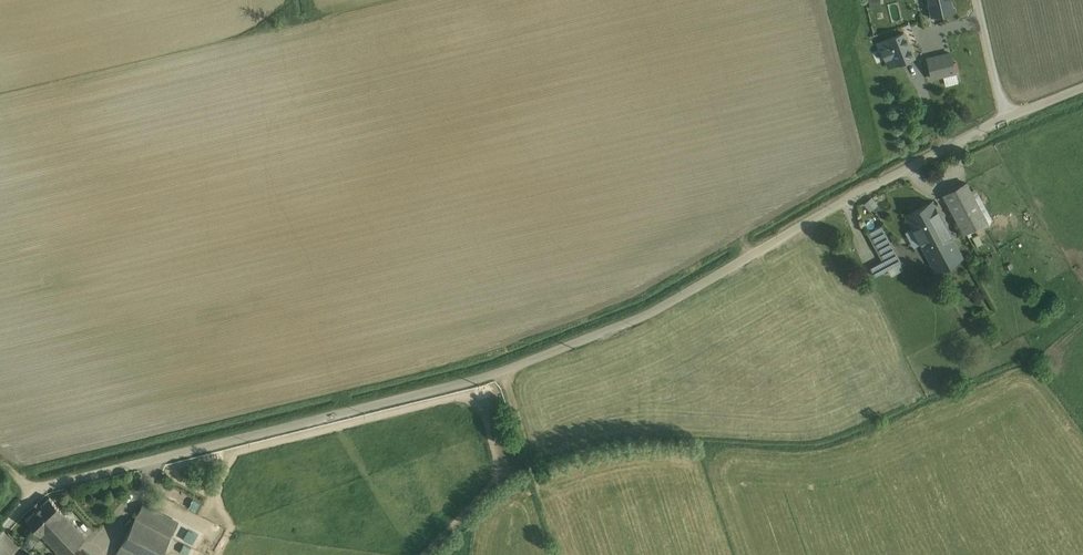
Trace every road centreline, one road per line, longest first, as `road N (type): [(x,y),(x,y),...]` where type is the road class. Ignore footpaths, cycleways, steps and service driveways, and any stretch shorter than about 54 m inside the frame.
road 1 (unclassified): [(1006,118),(631,323),(484,377),(35,493)]
road 2 (unclassified): [(979,0),(1006,118)]

